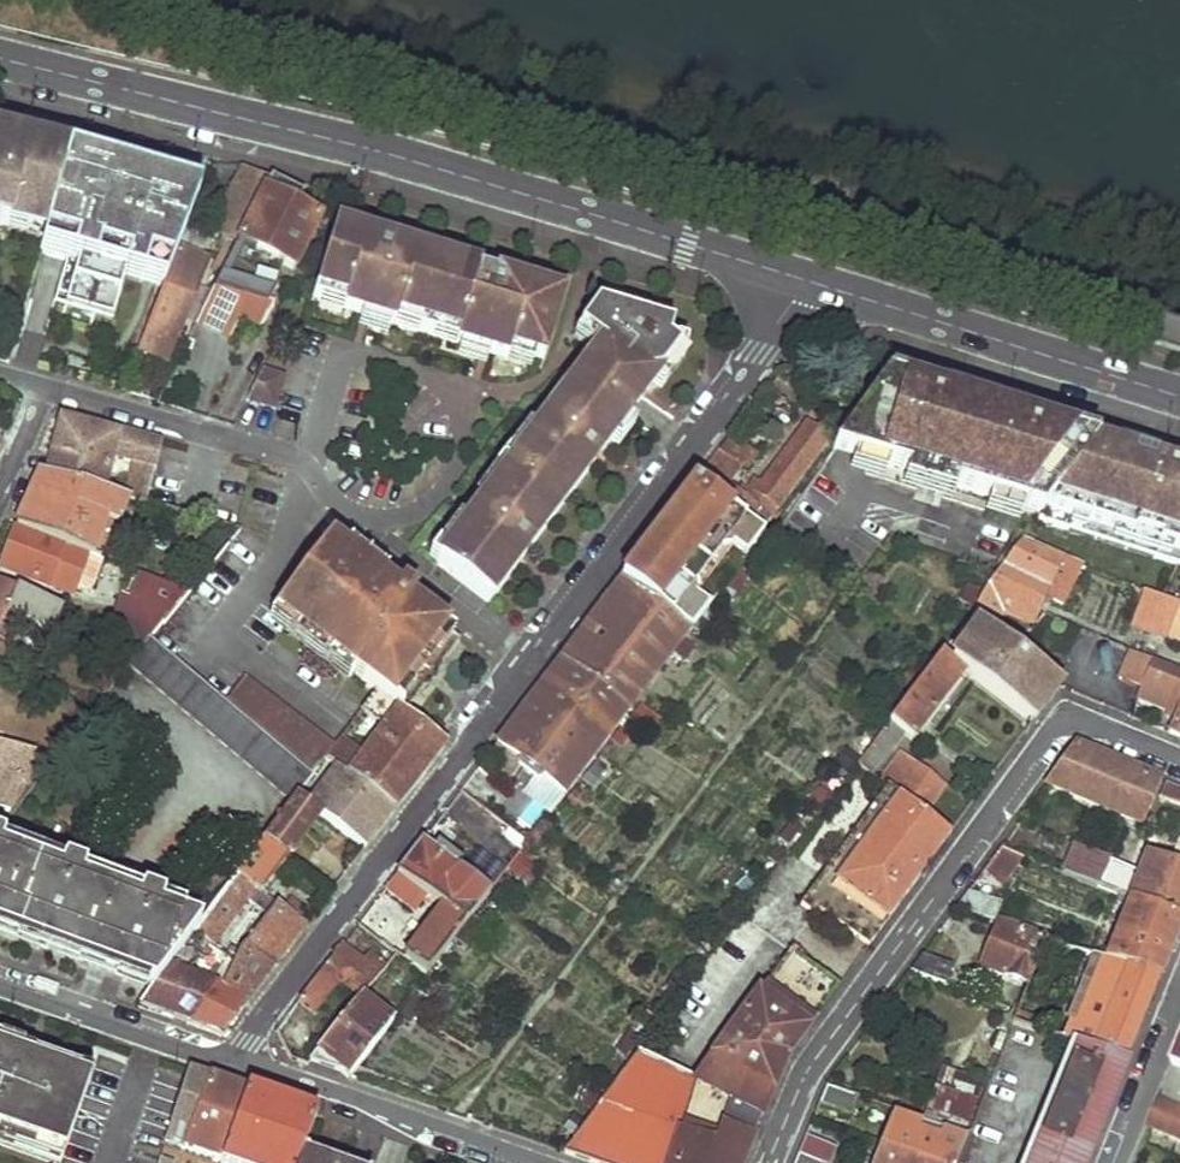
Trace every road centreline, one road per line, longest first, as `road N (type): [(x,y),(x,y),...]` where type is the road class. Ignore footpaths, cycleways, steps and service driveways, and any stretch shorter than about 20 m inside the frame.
road 1 (residential): [(230,1063),(528,671),(804,279)]
road 2 (tertiary): [(804,279),(407,160),(0,56)]
road 3 (residential): [(769,1162),(810,1060),(1061,720),(1179,770)]
road 4 (tertiary): [(1179,398),(804,279)]
road 5 (residential): [(540,1162),(230,1063)]
road 6 (residential): [(43,383),(304,466)]
road 7 (residential): [(304,466),(326,494),(365,516),(425,507),(460,464),(455,402)]
road 8 (residential): [(230,1063),(0,983)]
road 9 (residential): [(455,402),(423,371),(390,357),(348,354),(304,466)]
road 10 (residential): [(1111,1162),(1179,994)]
road 11 (residential): [(43,383),(0,496)]

